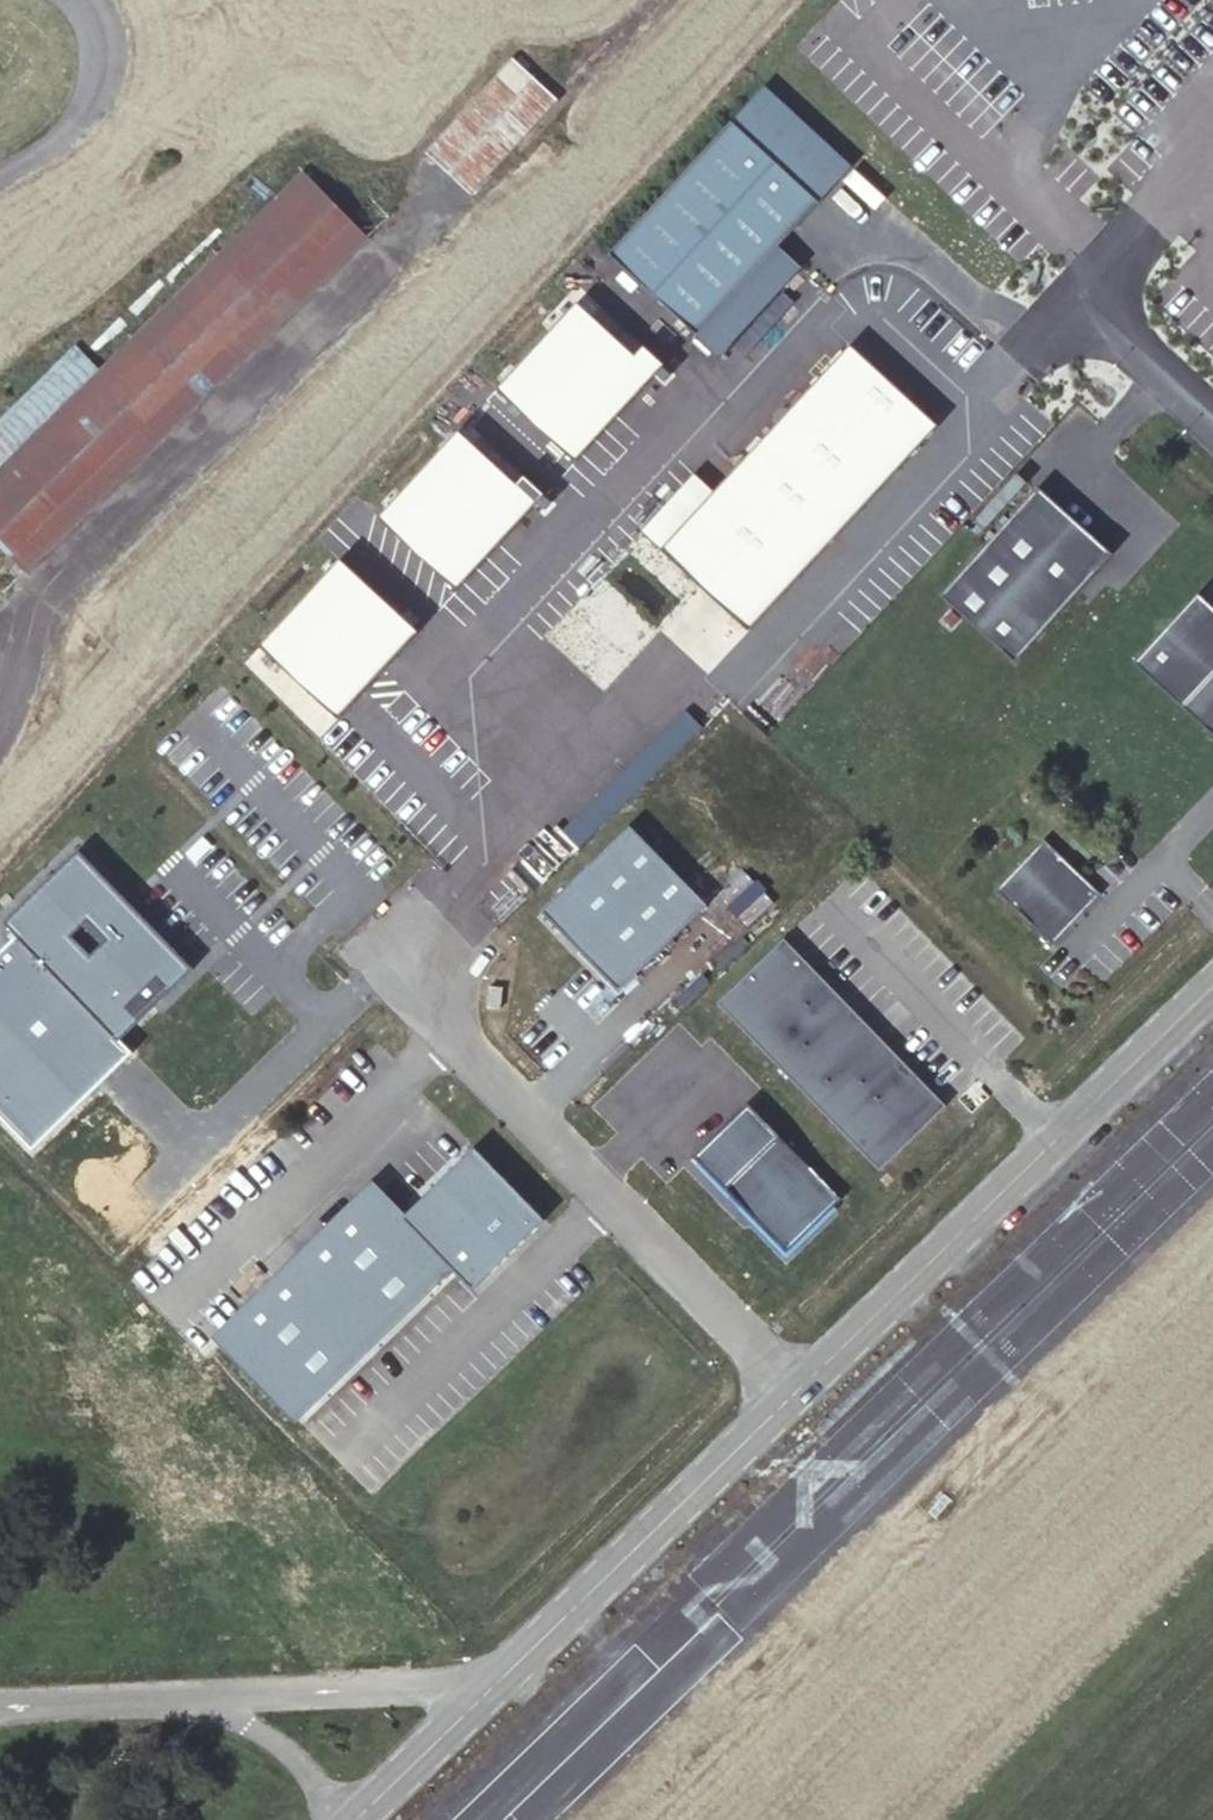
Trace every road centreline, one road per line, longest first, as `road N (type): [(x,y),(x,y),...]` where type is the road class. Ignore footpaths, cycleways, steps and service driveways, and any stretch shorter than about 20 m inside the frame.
road 1 (unclassified): [(412,956),(449,1039),(794,1398)]
road 2 (unclassified): [(1212,986),(794,1398)]
road 3 (unclassified): [(794,1398),(497,1683)]
road 4 (unclassified): [(497,1683),(159,1696)]
road 5 (unclassified): [(159,1696),(214,1712),(292,1762),(335,1819)]
road 6 (unclassified): [(356,1819),(497,1683)]
road 7 (unclassified): [(1095,312),(1212,421)]
road 8 (unclassified): [(159,1696),(0,1704)]

